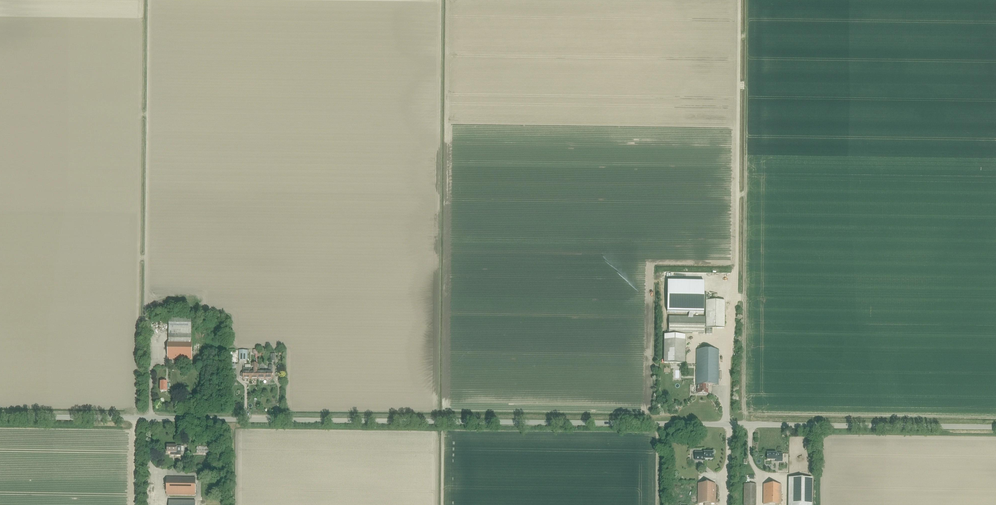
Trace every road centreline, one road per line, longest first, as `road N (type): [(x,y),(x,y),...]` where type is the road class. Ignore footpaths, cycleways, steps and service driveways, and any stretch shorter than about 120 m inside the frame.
road 1 (unclassified): [(995,427),(0,417)]

